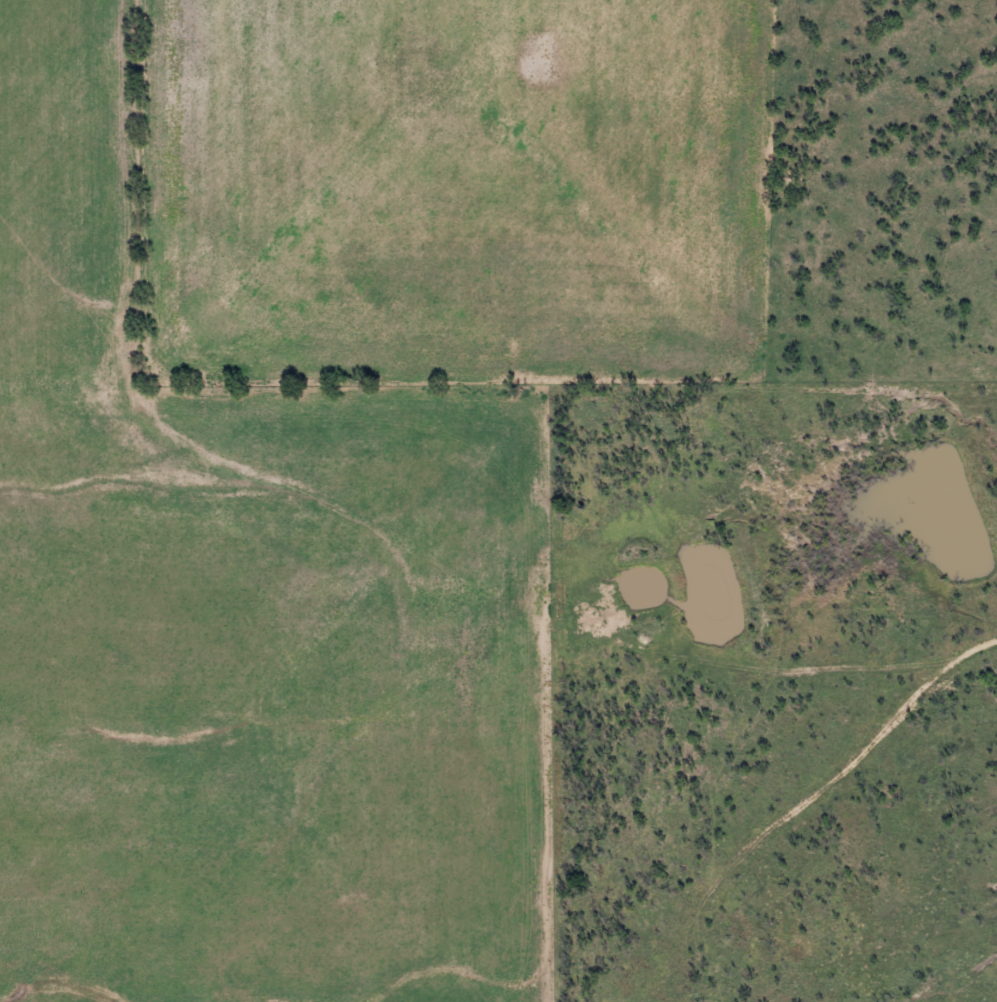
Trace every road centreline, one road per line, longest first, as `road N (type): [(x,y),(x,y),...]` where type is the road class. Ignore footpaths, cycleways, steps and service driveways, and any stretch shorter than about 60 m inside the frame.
road 1 (residential): [(611,1001),(648,968),(708,871),(906,687),(973,657),(996,657)]

